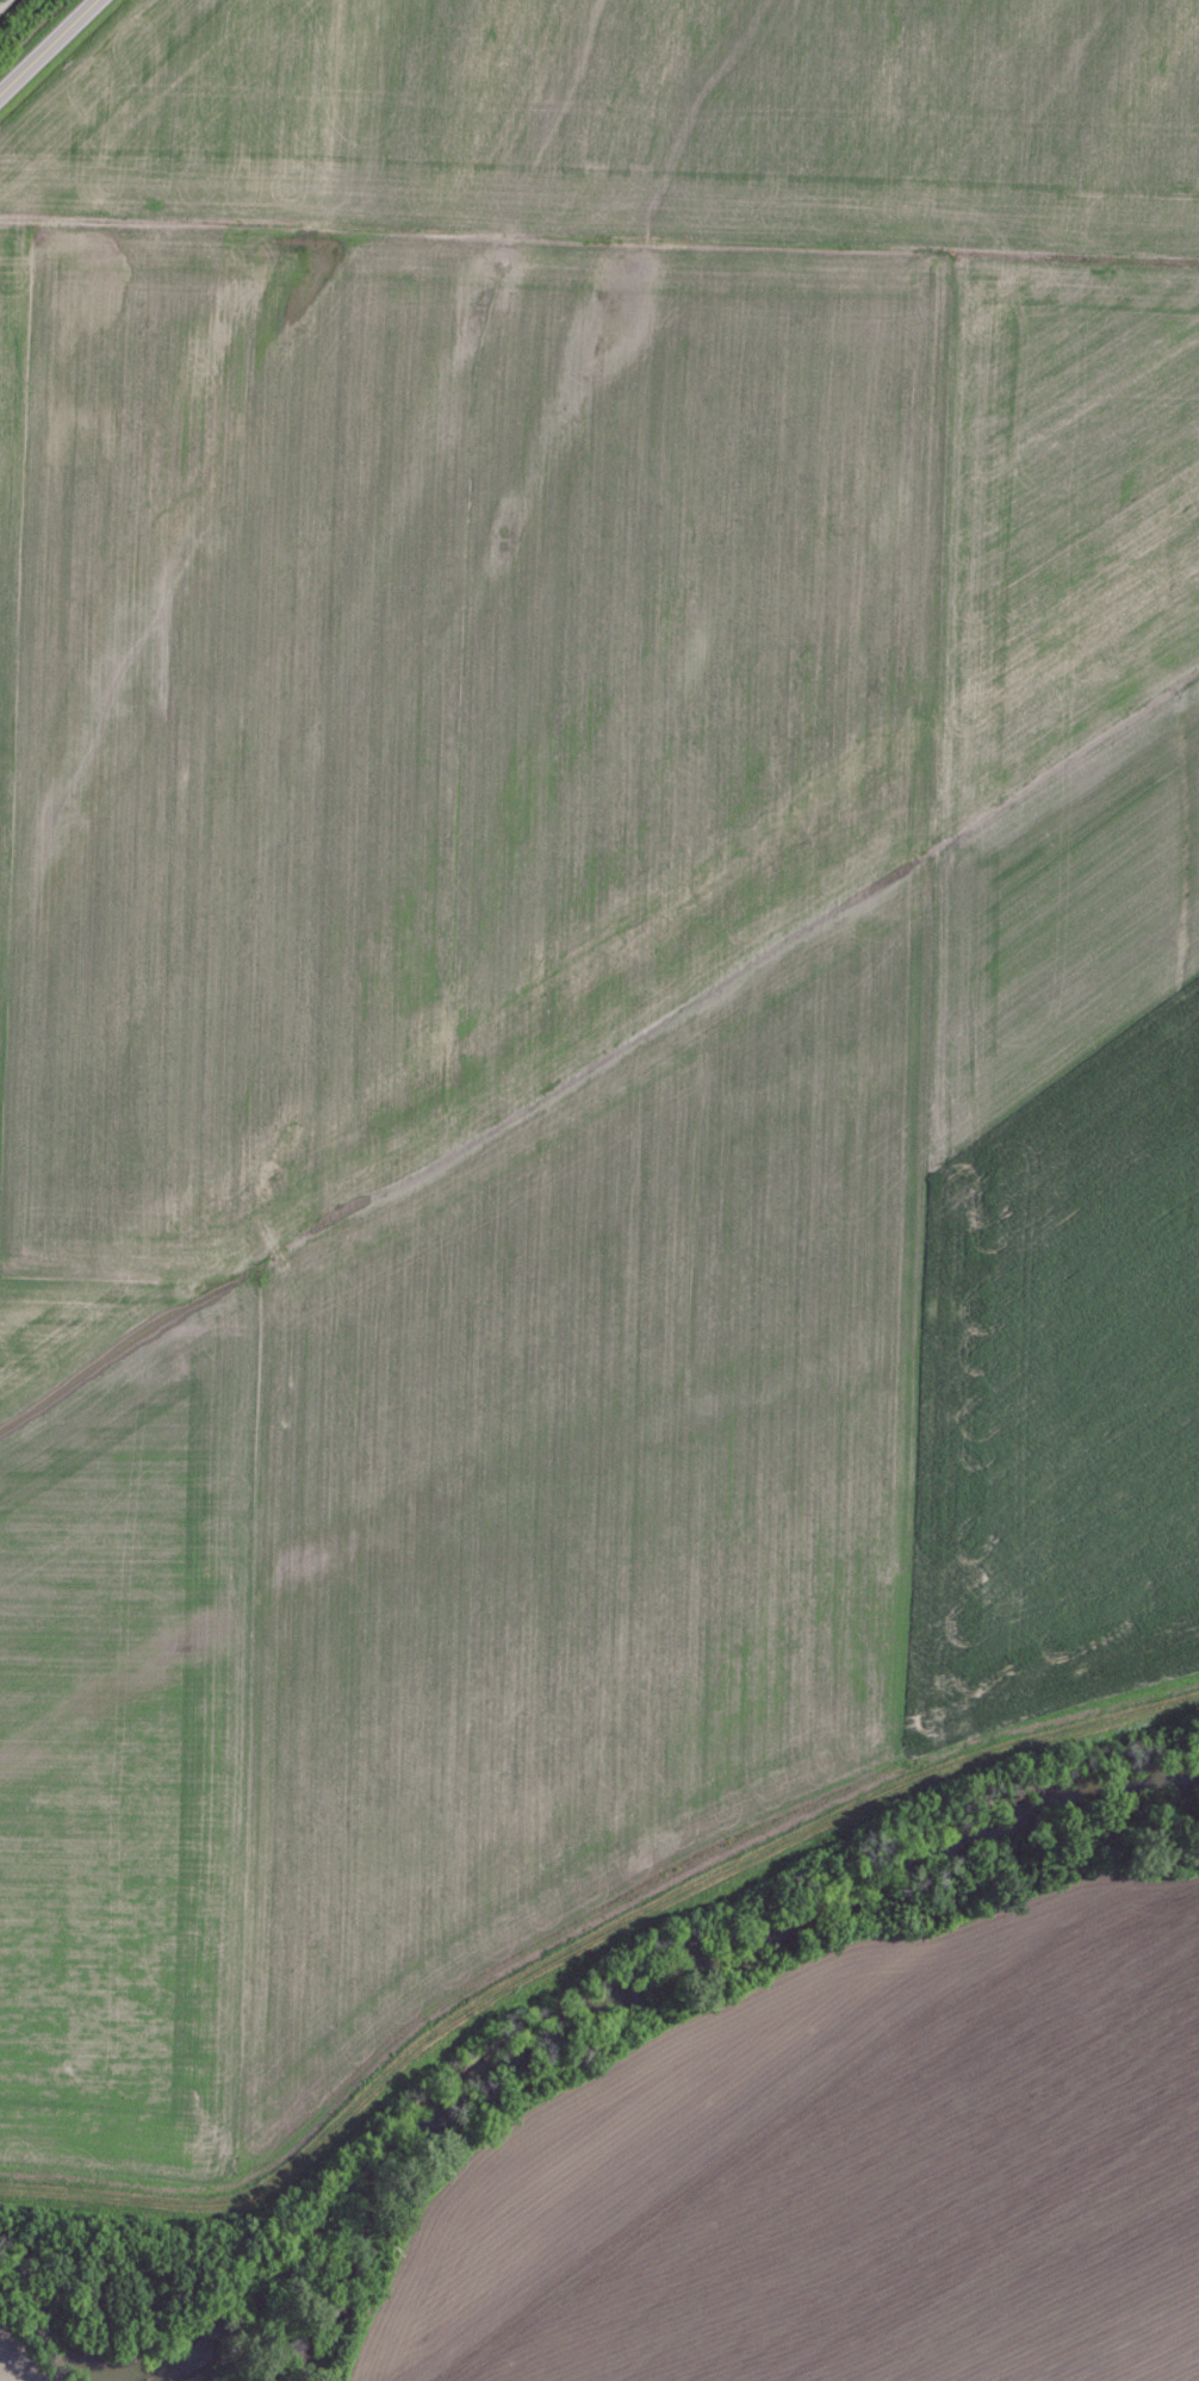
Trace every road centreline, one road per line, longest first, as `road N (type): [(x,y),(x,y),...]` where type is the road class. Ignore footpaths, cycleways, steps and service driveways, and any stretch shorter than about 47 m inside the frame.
road 1 (primary): [(0,96),(98,0)]

